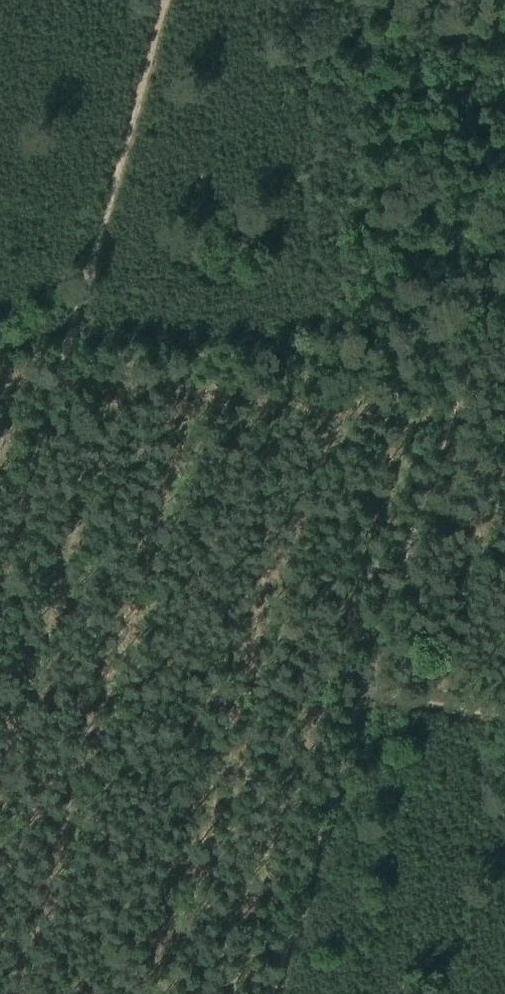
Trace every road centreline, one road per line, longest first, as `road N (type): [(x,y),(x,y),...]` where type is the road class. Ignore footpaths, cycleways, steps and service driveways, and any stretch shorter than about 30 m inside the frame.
road 1 (track): [(162,0),(0,580)]

